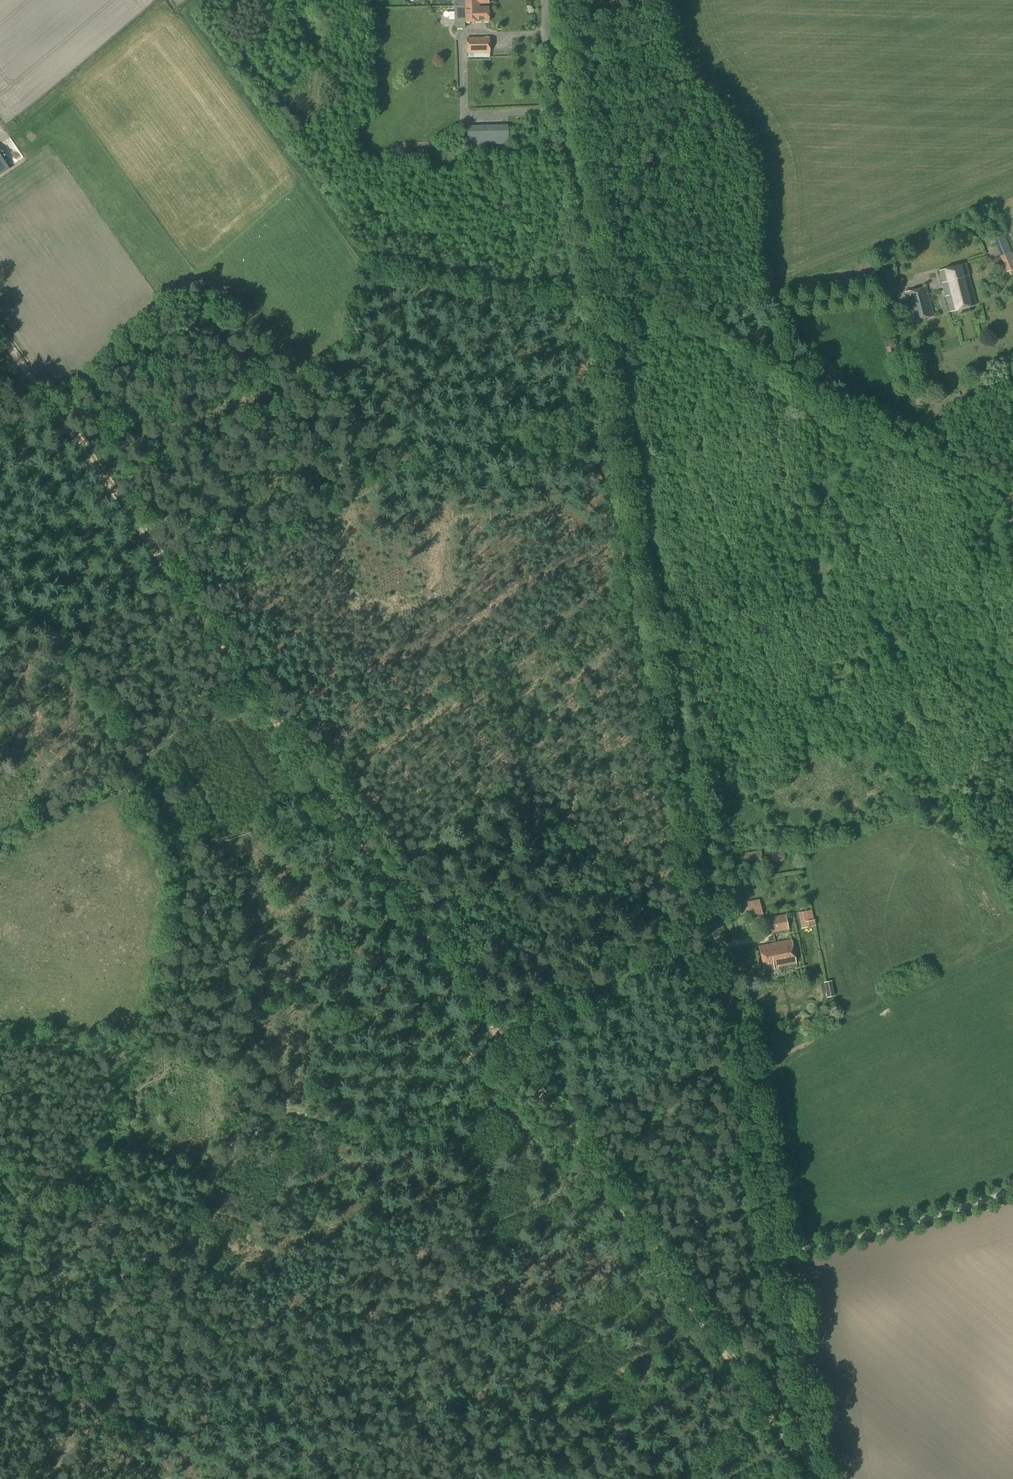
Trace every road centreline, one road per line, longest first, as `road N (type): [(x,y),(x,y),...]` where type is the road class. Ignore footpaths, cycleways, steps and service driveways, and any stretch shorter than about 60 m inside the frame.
road 1 (unclassified): [(823,1478),(697,869),(546,0)]
road 2 (track): [(823,1478),(731,1365),(258,702)]
road 3 (track): [(511,1056),(466,1109),(426,1138),(380,1139),(296,1118),(254,1135),(169,1252),(98,1320),(14,1478)]
road 4 (track): [(603,343),(660,313),(694,305),(782,306),(838,383),(1012,459)]
road 5 (track): [(258,702),(0,340)]
road 6 (track): [(195,1219),(228,1315),(349,1478)]
road 7 (track): [(0,663),(176,588)]
road 8 (track): [(44,650),(117,760)]

